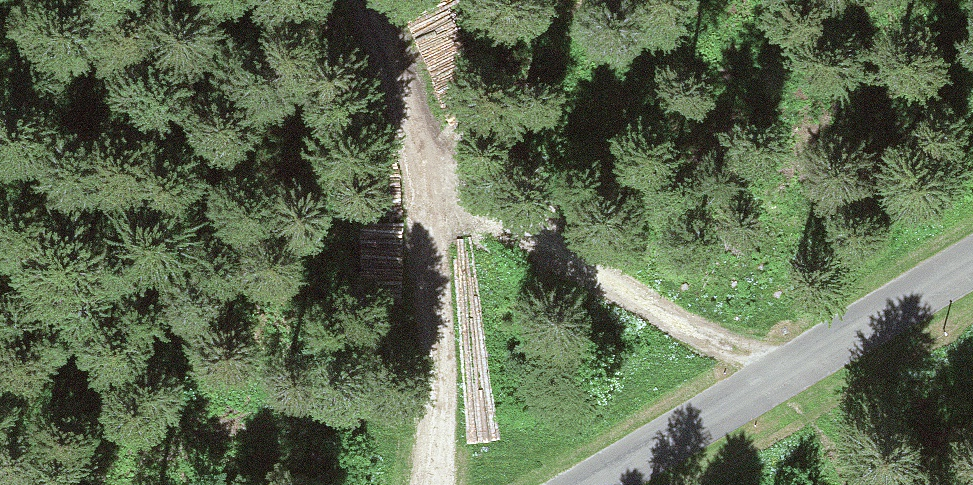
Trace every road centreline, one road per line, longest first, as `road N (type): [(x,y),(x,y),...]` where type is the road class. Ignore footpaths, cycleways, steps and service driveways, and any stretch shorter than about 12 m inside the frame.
road 1 (track): [(793,361),(513,225),(458,180),(402,112),(365,0)]
road 2 (tertiary): [(972,255),(583,484)]
road 3 (track): [(433,484),(438,328),(420,133)]

